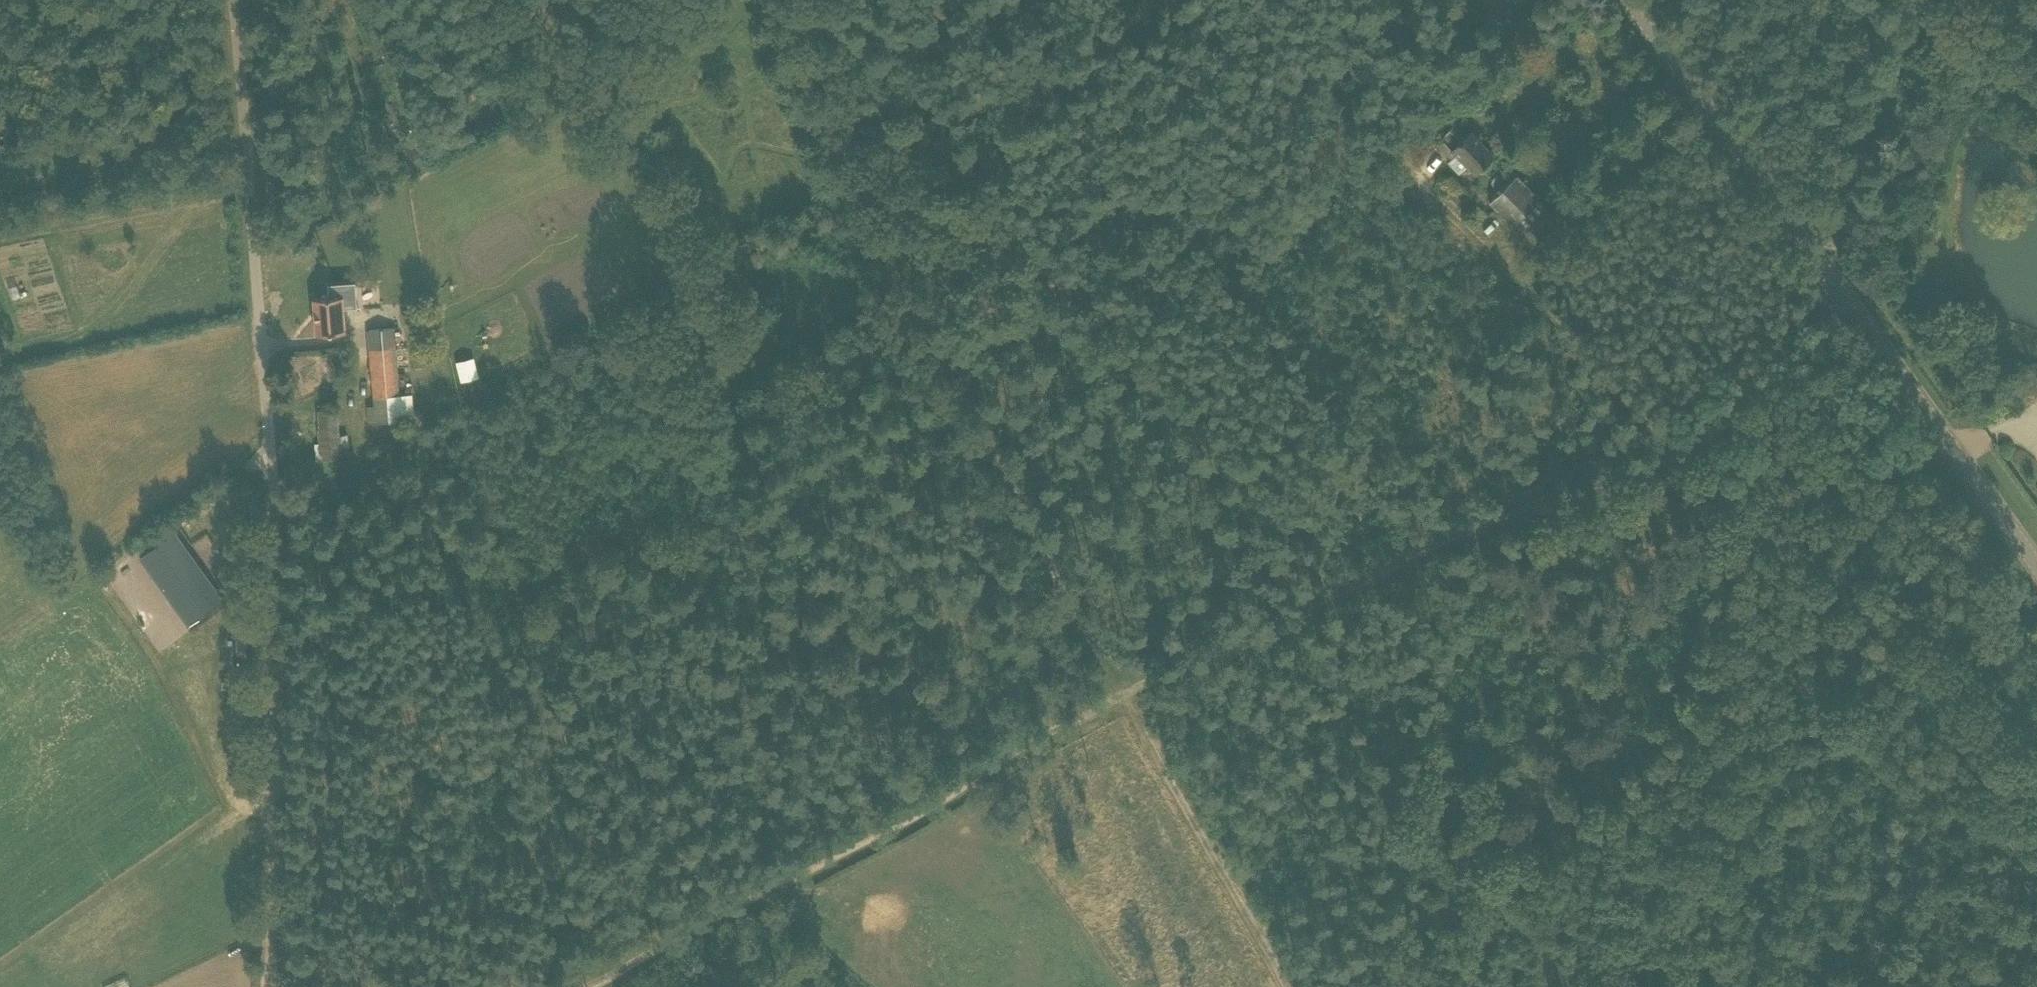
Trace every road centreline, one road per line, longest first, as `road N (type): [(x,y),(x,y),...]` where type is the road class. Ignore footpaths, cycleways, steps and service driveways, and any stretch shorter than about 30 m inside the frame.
road 1 (track): [(1128,687),(780,0)]
road 2 (tertiary): [(2036,566),(1630,0)]
road 3 (track): [(1128,687),(578,986)]
road 4 (track): [(1698,447),(1485,521),(1128,687)]
road 5 (track): [(1675,451),(1401,155),(1398,140),(1526,23)]
road 6 (unclassified): [(278,509),(232,0)]
road 7 (track): [(280,986),(278,509)]
road 8 (track): [(1297,986),(1128,687)]
road 9 (track): [(1922,0),(1824,266)]
road 10 (track): [(1957,455),(1737,450)]
road 11 (track): [(1698,447),(1719,415),(1849,304)]

